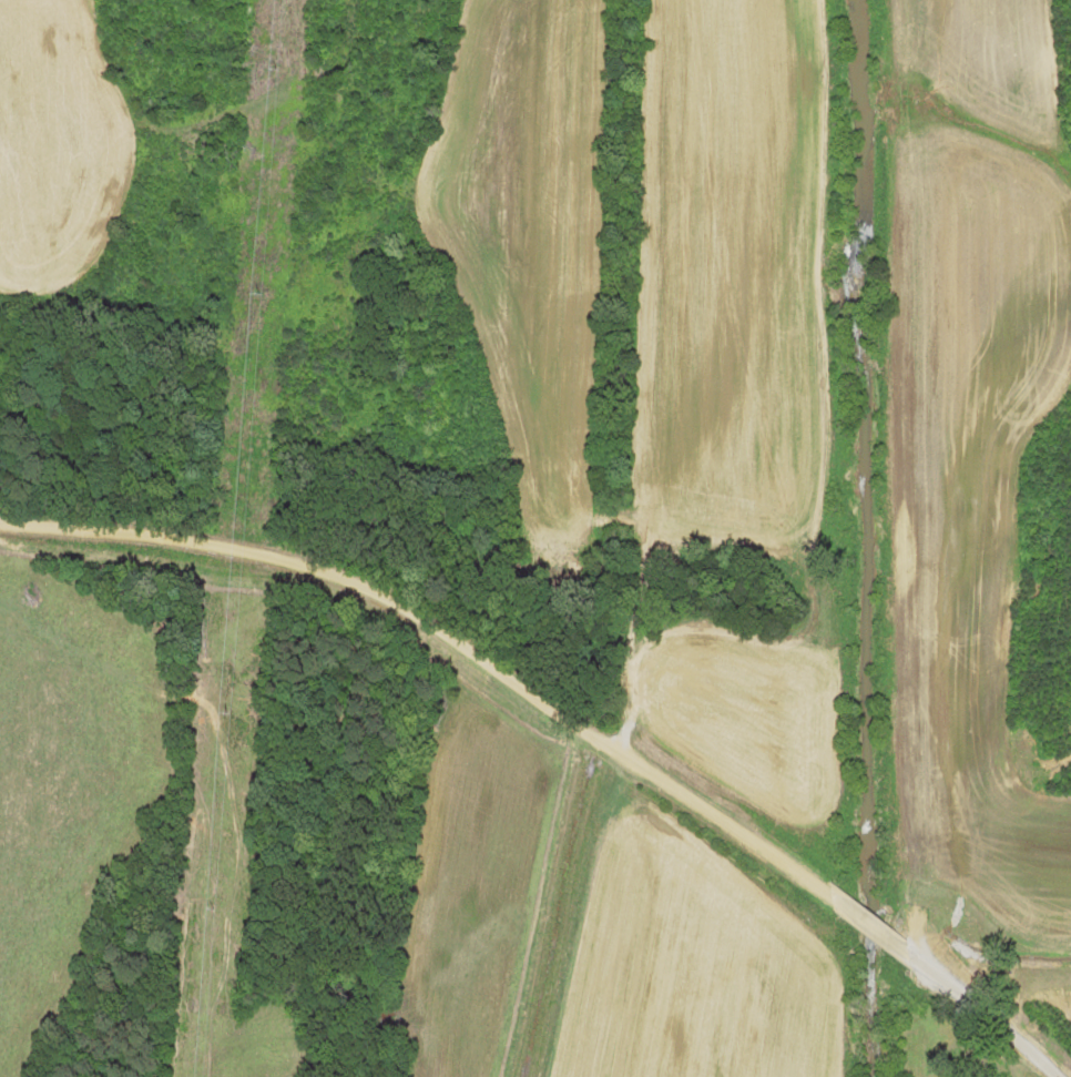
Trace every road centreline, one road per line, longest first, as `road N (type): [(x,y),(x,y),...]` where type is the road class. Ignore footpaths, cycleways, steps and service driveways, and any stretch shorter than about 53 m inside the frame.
road 1 (residential): [(769,912),(698,851),(275,552),(0,532)]
road 2 (residential): [(960,1076),(769,912)]

